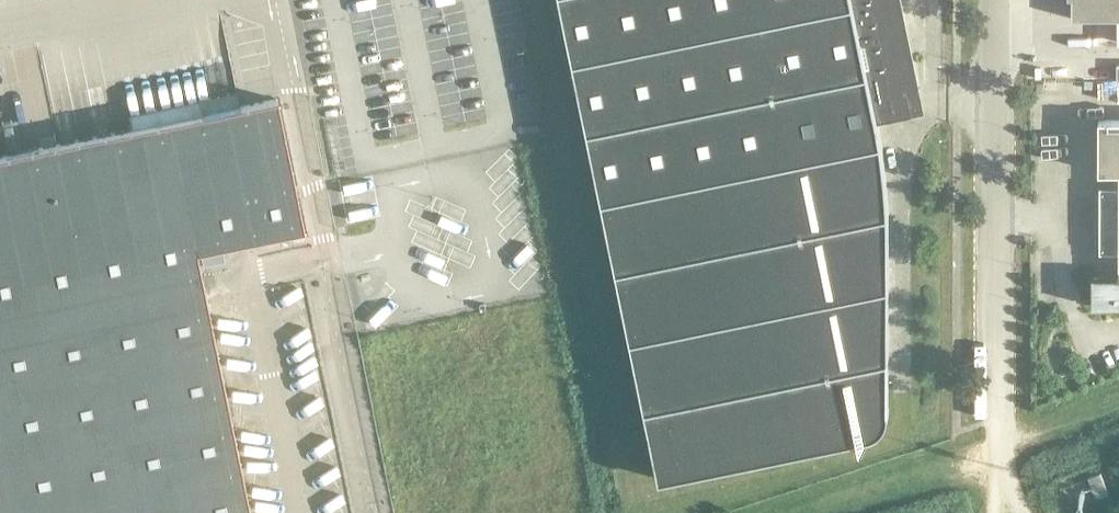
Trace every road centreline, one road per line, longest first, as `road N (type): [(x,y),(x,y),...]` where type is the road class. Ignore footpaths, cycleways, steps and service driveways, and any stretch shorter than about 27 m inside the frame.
road 1 (unclassified): [(992,461),(992,0)]

